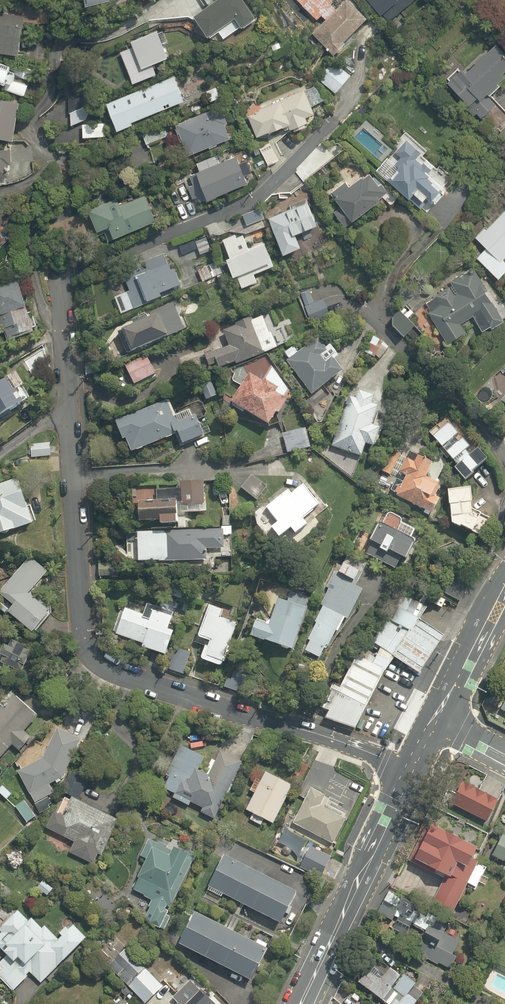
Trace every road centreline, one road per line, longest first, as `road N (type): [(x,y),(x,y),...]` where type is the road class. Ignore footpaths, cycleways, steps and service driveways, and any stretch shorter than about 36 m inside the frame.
road 1 (residential): [(411,770),(110,669),(85,648),(53,235),(69,213),(105,193),(110,174),(98,158),(51,155),(31,132),(58,62)]
road 2 (secondary): [(300,1003),(411,770)]
road 3 (residential): [(504,453),(372,319)]

